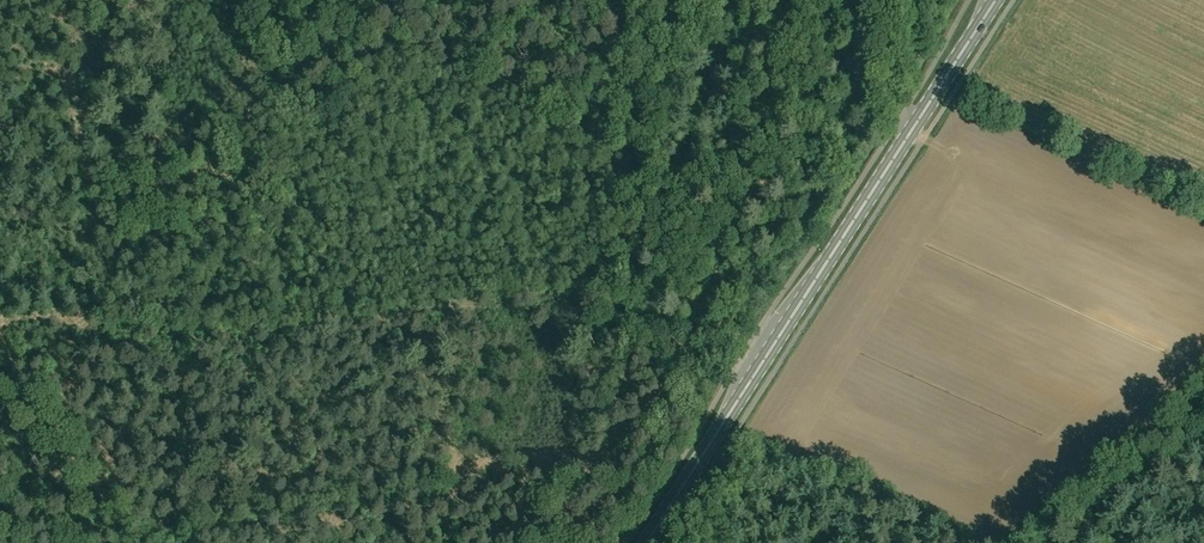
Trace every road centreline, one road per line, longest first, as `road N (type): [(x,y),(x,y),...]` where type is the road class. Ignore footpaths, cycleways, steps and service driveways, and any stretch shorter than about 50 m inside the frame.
road 1 (secondary): [(647,542),(996,0)]

